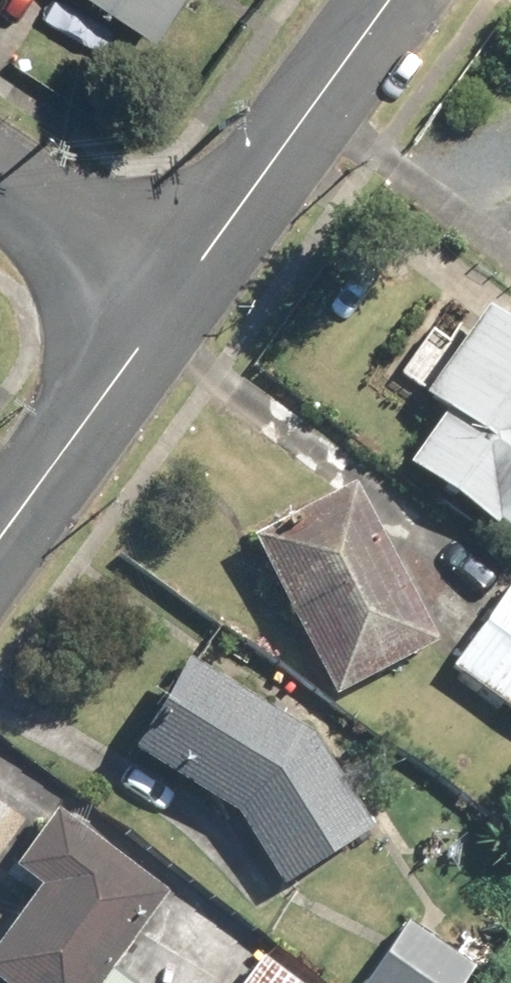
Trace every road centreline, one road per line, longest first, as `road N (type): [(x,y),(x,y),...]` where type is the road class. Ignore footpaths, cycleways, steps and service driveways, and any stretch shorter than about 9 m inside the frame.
road 1 (residential): [(392,0),(177,295)]
road 2 (residential): [(177,295),(0,537)]
road 3 (residential): [(0,178),(177,295)]

